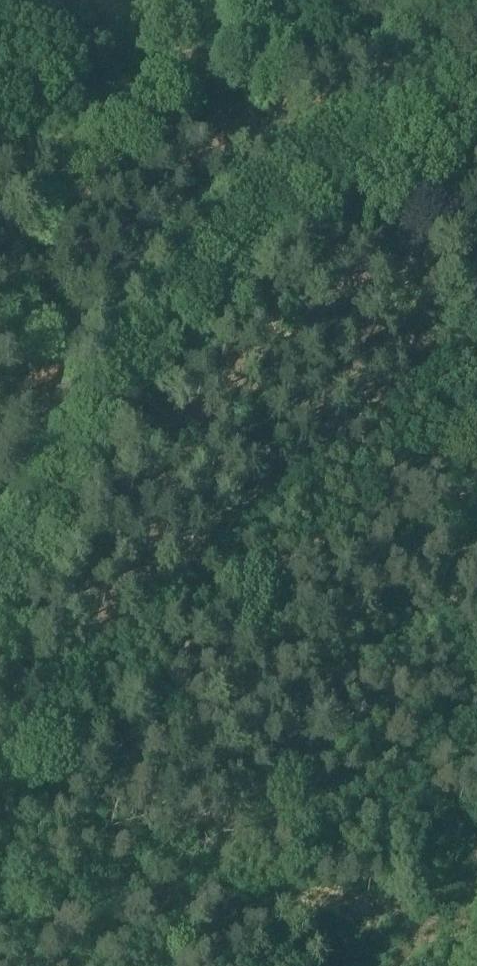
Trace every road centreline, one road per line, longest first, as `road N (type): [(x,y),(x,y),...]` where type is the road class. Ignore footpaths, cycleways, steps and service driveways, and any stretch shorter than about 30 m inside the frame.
road 1 (track): [(0,568),(211,264),(373,121),(476,71)]
road 2 (track): [(438,965),(383,920),(238,887),(118,827),(45,710),(0,719)]

